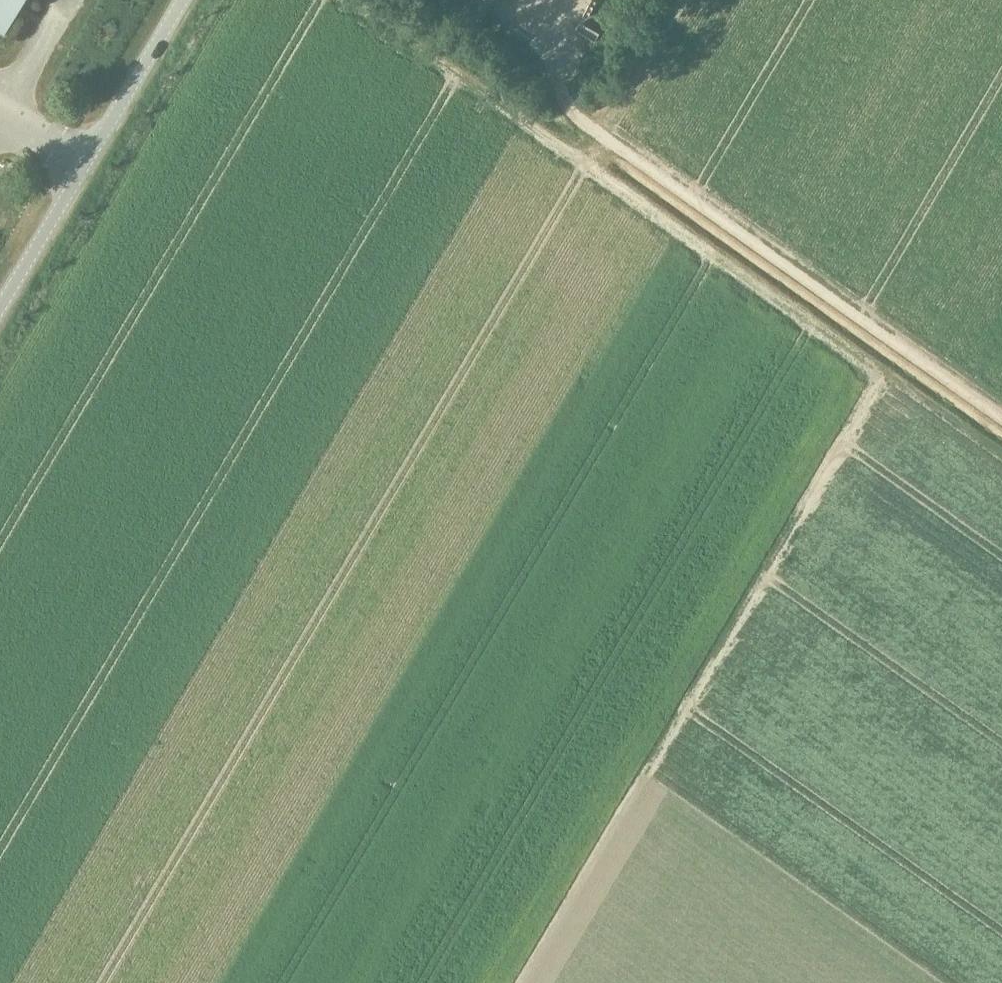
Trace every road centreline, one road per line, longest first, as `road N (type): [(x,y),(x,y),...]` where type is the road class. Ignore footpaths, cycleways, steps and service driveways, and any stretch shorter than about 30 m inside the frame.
road 1 (unclassified): [(0,306),(182,0)]

